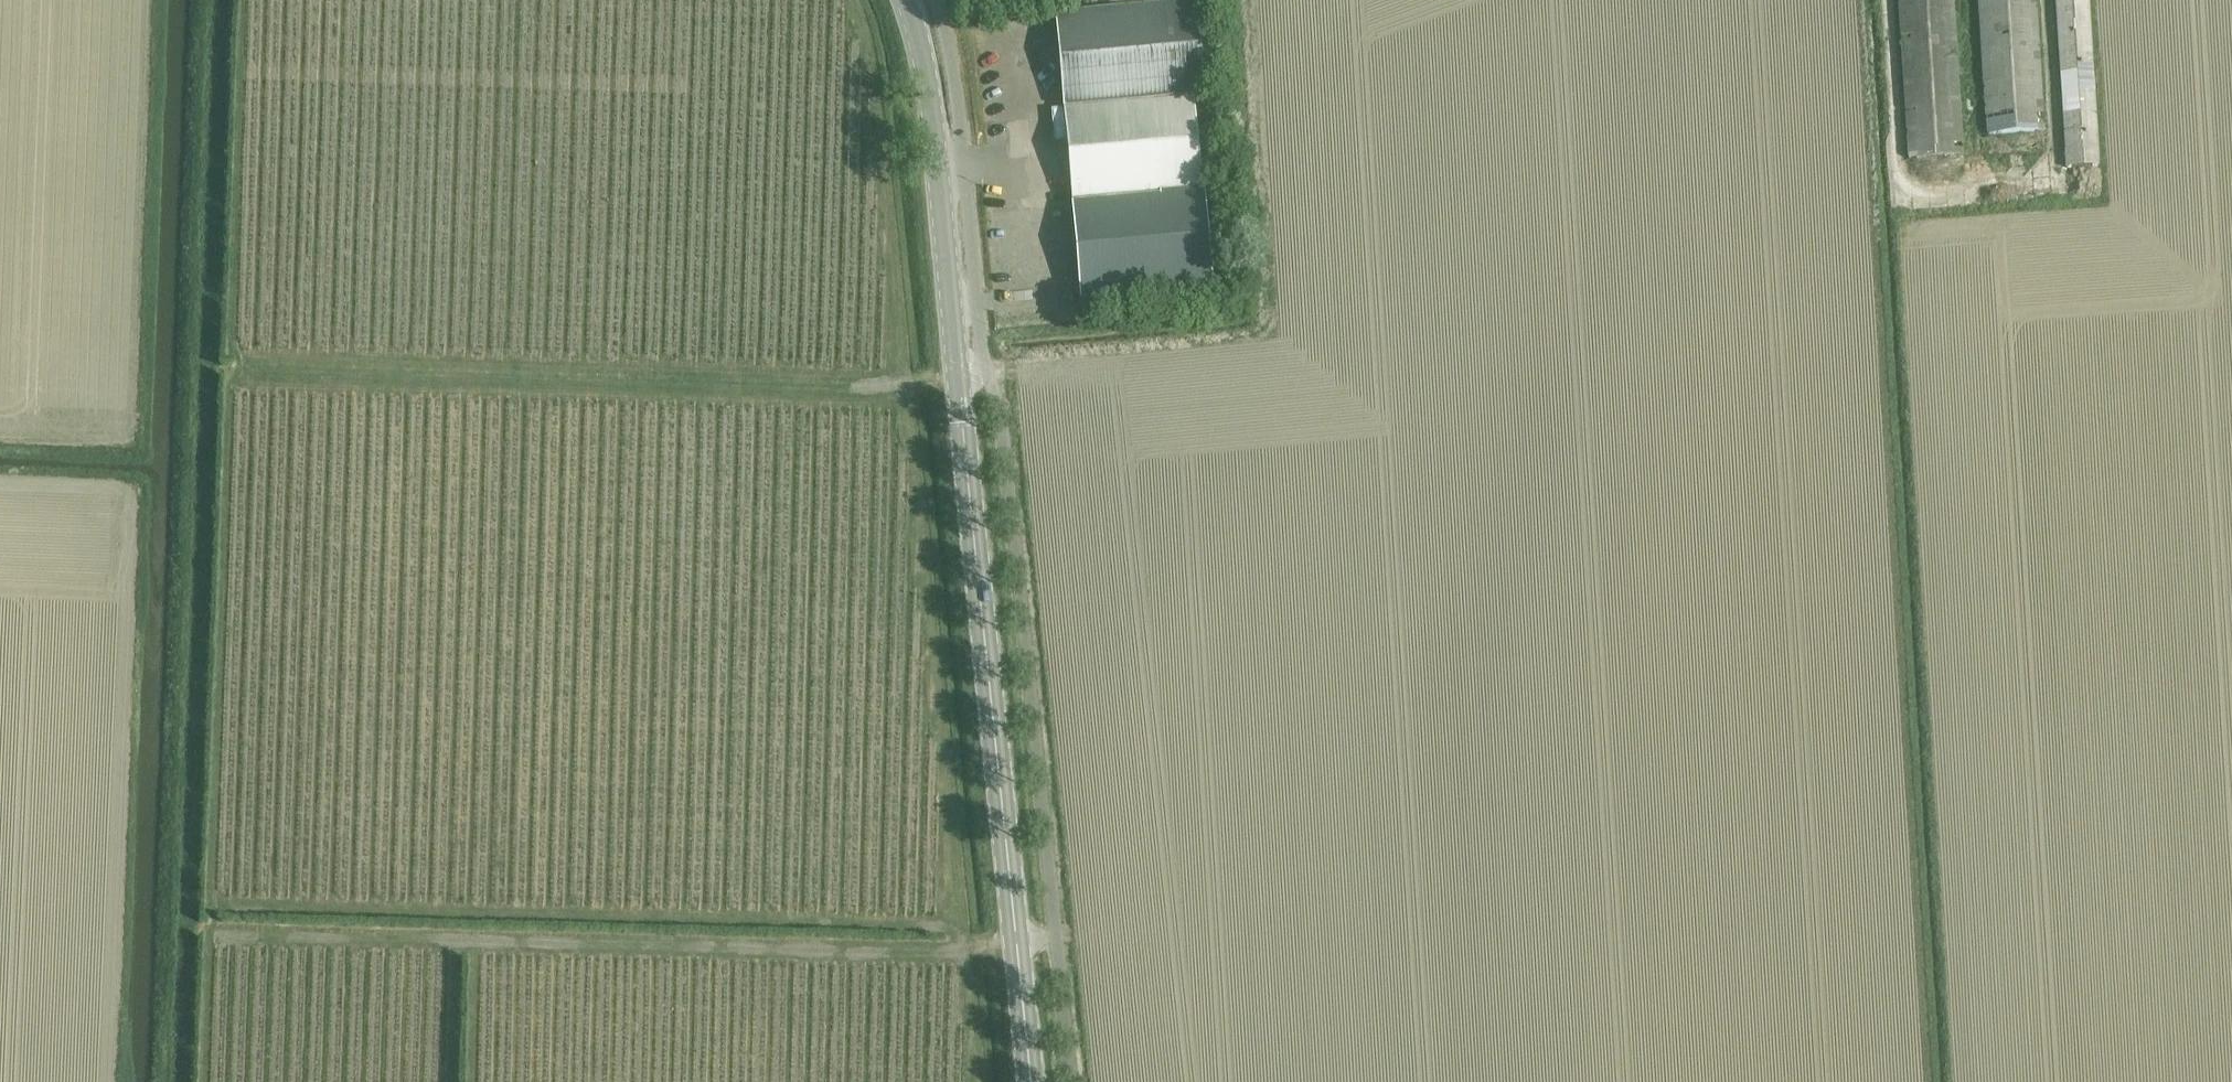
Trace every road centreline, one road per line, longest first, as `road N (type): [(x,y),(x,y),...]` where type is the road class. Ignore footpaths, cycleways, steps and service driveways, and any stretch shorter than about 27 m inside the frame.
road 1 (tertiary): [(1032,1081),(939,168),(907,0)]
road 2 (track): [(217,0),(178,1081)]

